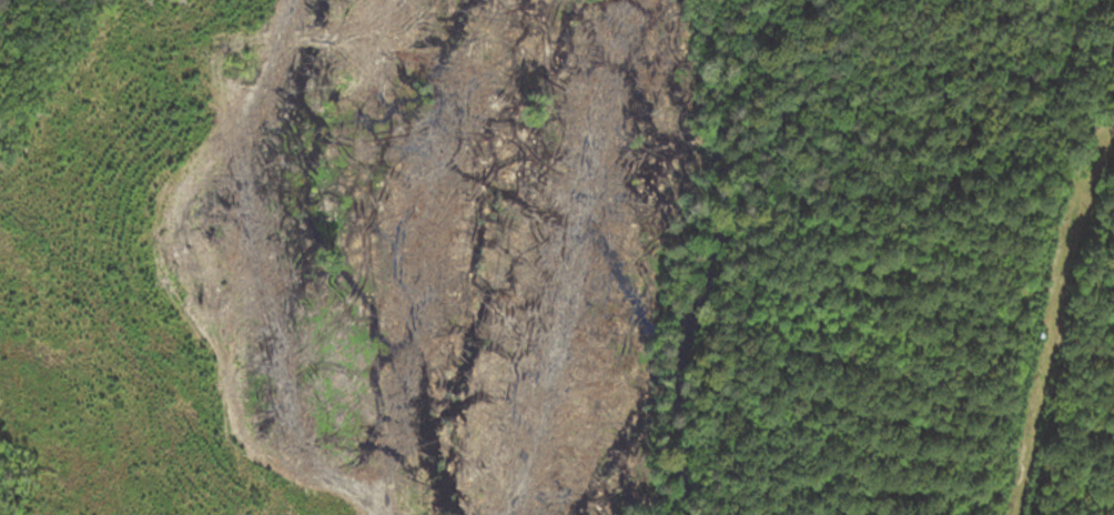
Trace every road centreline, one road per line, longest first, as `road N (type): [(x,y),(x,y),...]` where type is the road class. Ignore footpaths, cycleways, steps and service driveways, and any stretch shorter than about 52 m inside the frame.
road 1 (residential): [(1017,514),(1016,469),(1057,170),(1099,0)]

